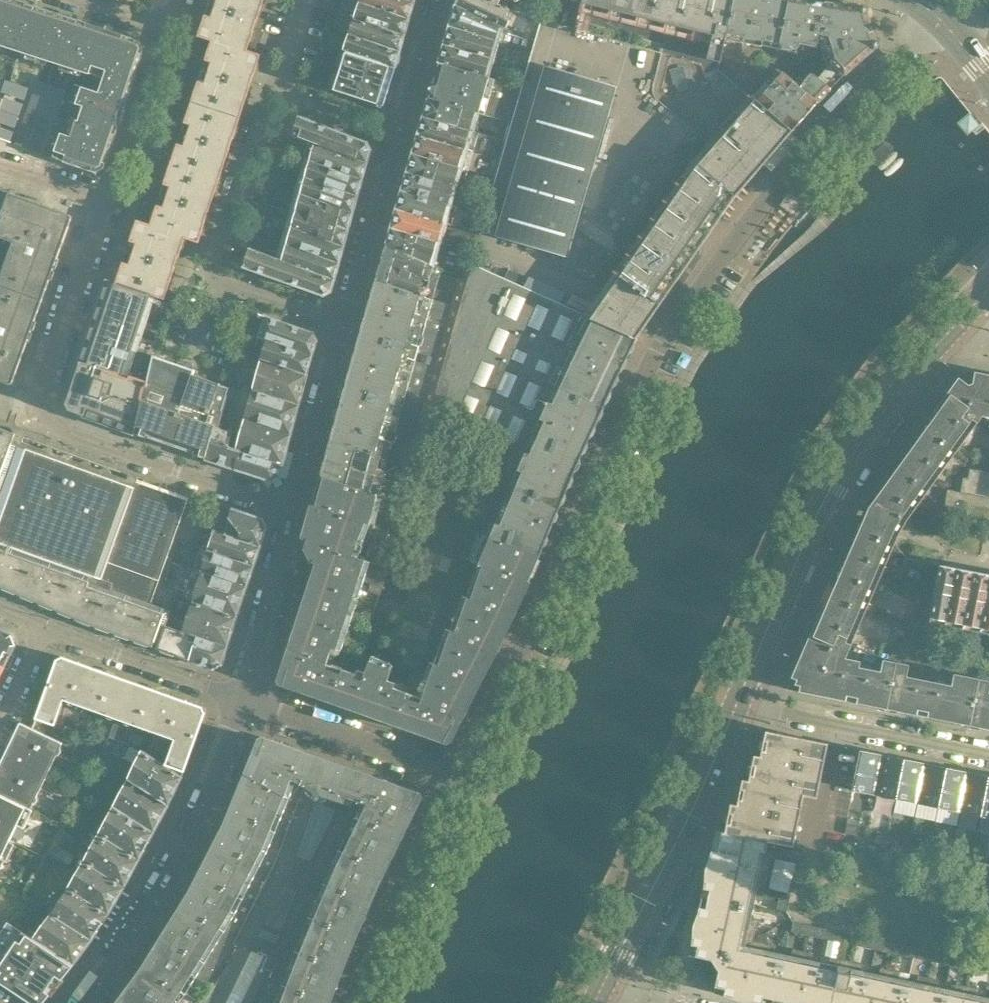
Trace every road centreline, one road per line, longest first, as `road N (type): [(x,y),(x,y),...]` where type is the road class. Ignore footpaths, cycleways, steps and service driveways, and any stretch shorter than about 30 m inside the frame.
road 1 (residential): [(459,776),(665,337),(763,201),(905,52),(948,28)]
road 2 (residential): [(0,165),(89,195),(99,210),(39,401),(46,422),(292,509)]
road 3 (residential): [(400,130),(269,88),(206,275),(345,323)]
road 4 (tertiary): [(737,700),(831,487),(886,403),(954,326)]
road 5 (residential): [(242,699),(173,868),(84,1002)]
road 6 (tertiary): [(600,985),(737,700)]
road 7 (residential): [(737,700),(988,754)]
road 8 (residential): [(356,1002),(459,776)]
road 9 (residential): [(459,776),(242,699)]
road 10 (residential): [(242,699),(44,627)]
road 11 (residential): [(400,130),(345,323)]
road 12 (residential): [(292,509),(242,699)]
road 13 (residential): [(345,323),(292,509)]
road 14 (residential): [(437,0),(400,130)]

